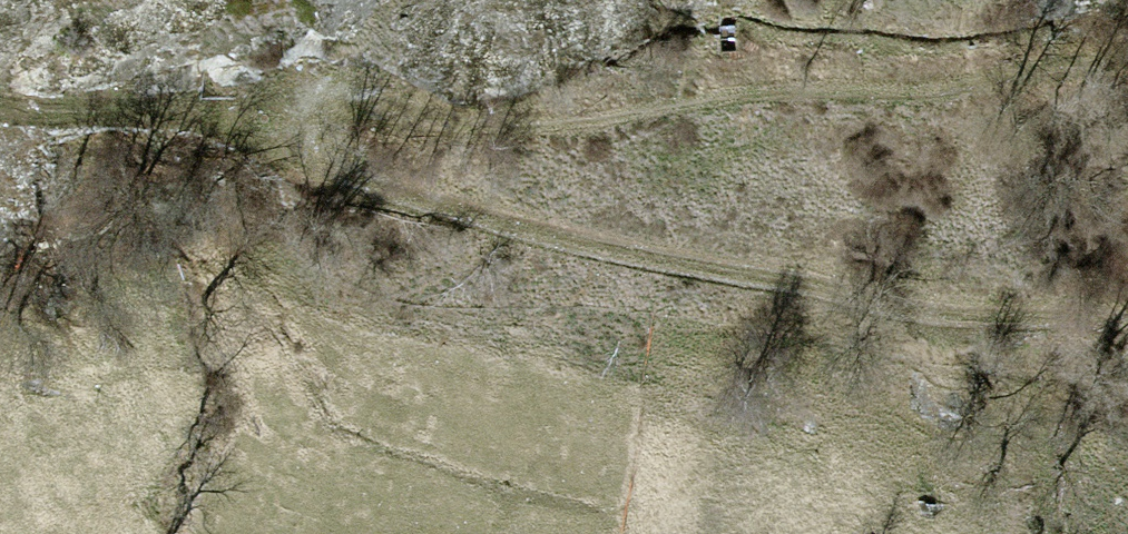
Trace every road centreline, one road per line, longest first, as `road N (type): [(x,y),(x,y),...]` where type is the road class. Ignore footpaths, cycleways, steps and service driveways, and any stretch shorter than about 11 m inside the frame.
road 1 (track): [(1127,329),(925,314),(844,291),(577,244),(379,192),(267,139)]
road 2 (track): [(267,139),(305,129),(566,130),(837,98),(973,106),(1127,63)]
road 3 (track): [(267,139),(91,126),(0,93)]

